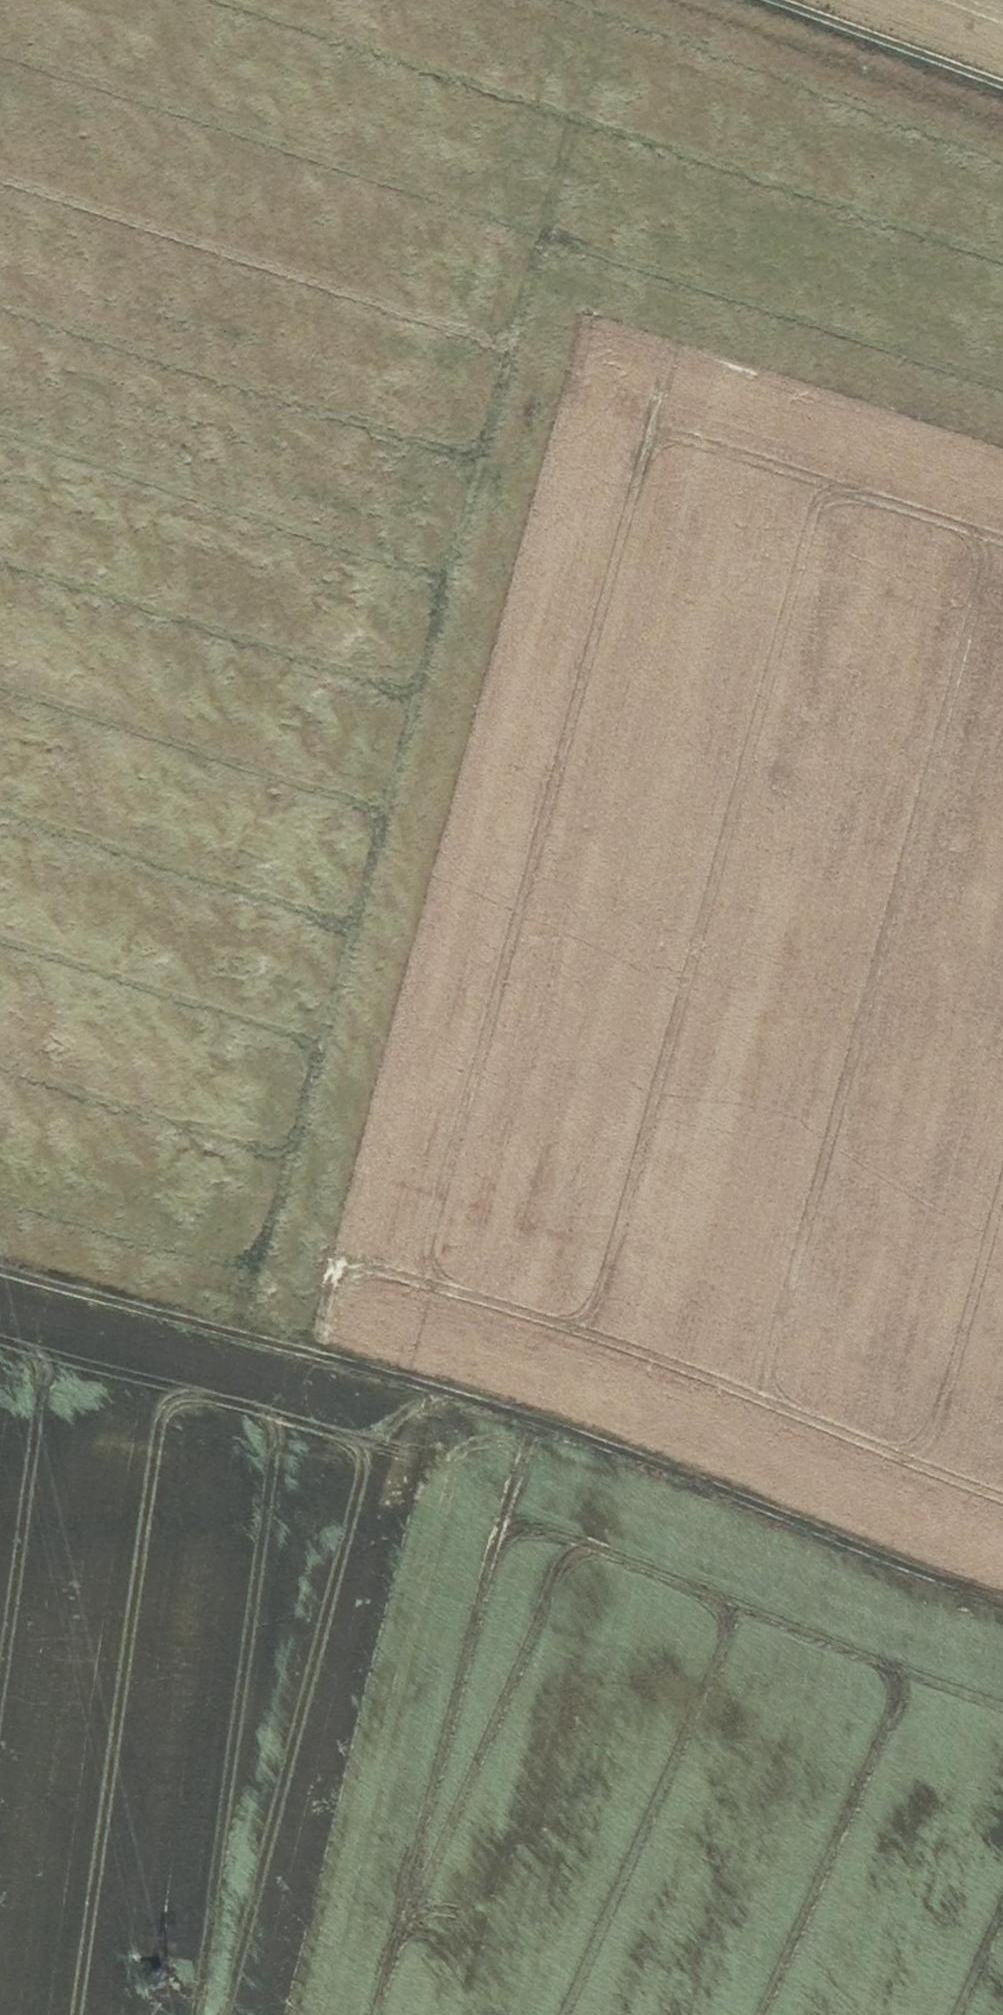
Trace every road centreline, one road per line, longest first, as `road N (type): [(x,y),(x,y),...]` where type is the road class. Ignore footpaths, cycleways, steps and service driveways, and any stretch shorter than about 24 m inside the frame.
road 1 (track): [(941,1582),(681,1476),(438,1391),(0,1272)]
road 2 (track): [(748,0),(1002,90)]

